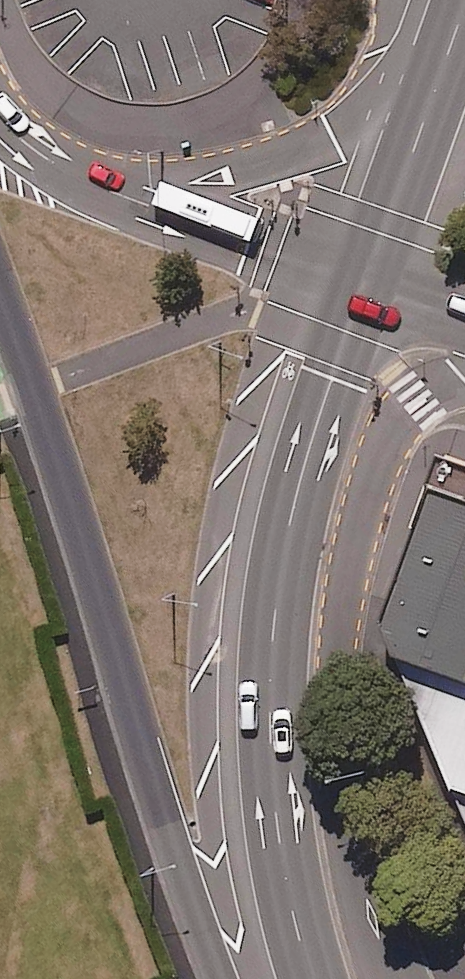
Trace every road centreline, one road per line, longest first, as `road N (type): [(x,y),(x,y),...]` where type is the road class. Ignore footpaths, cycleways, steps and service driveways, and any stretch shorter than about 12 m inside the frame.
road 1 (trunk): [(219,978),(0,293)]
road 2 (trunk): [(313,978),(274,803),(270,648),(304,461),(364,285)]
road 3 (unclassified): [(395,978),(344,754),(345,605),(400,420),(464,375)]
road 4 (tertiary): [(75,175),(189,181),(231,172),(332,134),(440,77)]
road 5 (tertiary): [(75,175),(364,285)]
road 6 (trunk): [(364,285),(440,77)]

